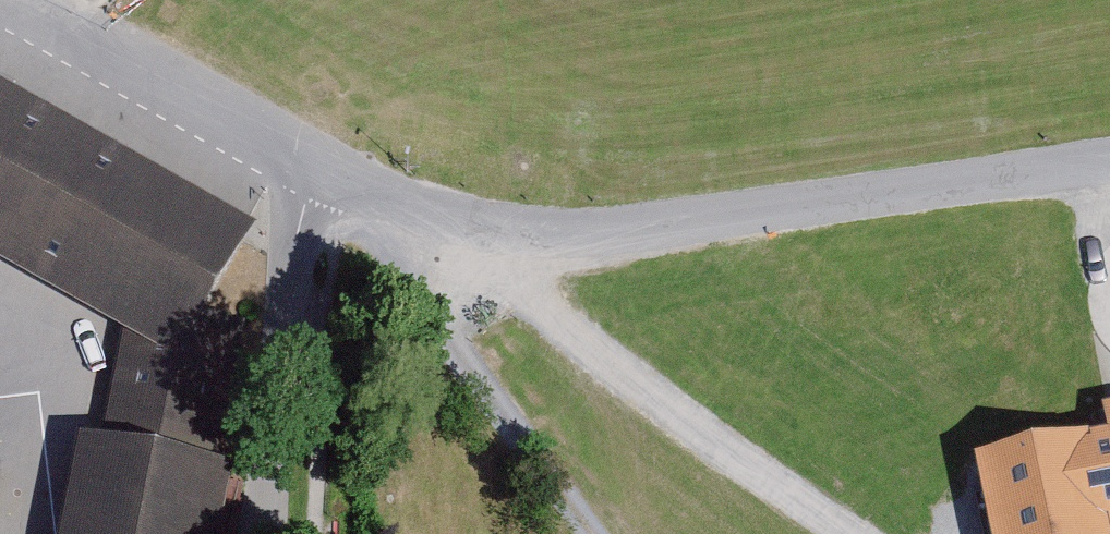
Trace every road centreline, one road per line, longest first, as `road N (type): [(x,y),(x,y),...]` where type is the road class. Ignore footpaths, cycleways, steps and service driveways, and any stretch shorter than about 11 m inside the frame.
road 1 (unclassified): [(322,172),(499,238),(708,226),(1109,161)]
road 2 (track): [(771,533),(499,238)]
road 3 (unclassified): [(322,172),(297,236),(254,533)]
road 4 (unclassified): [(322,172),(15,0)]

